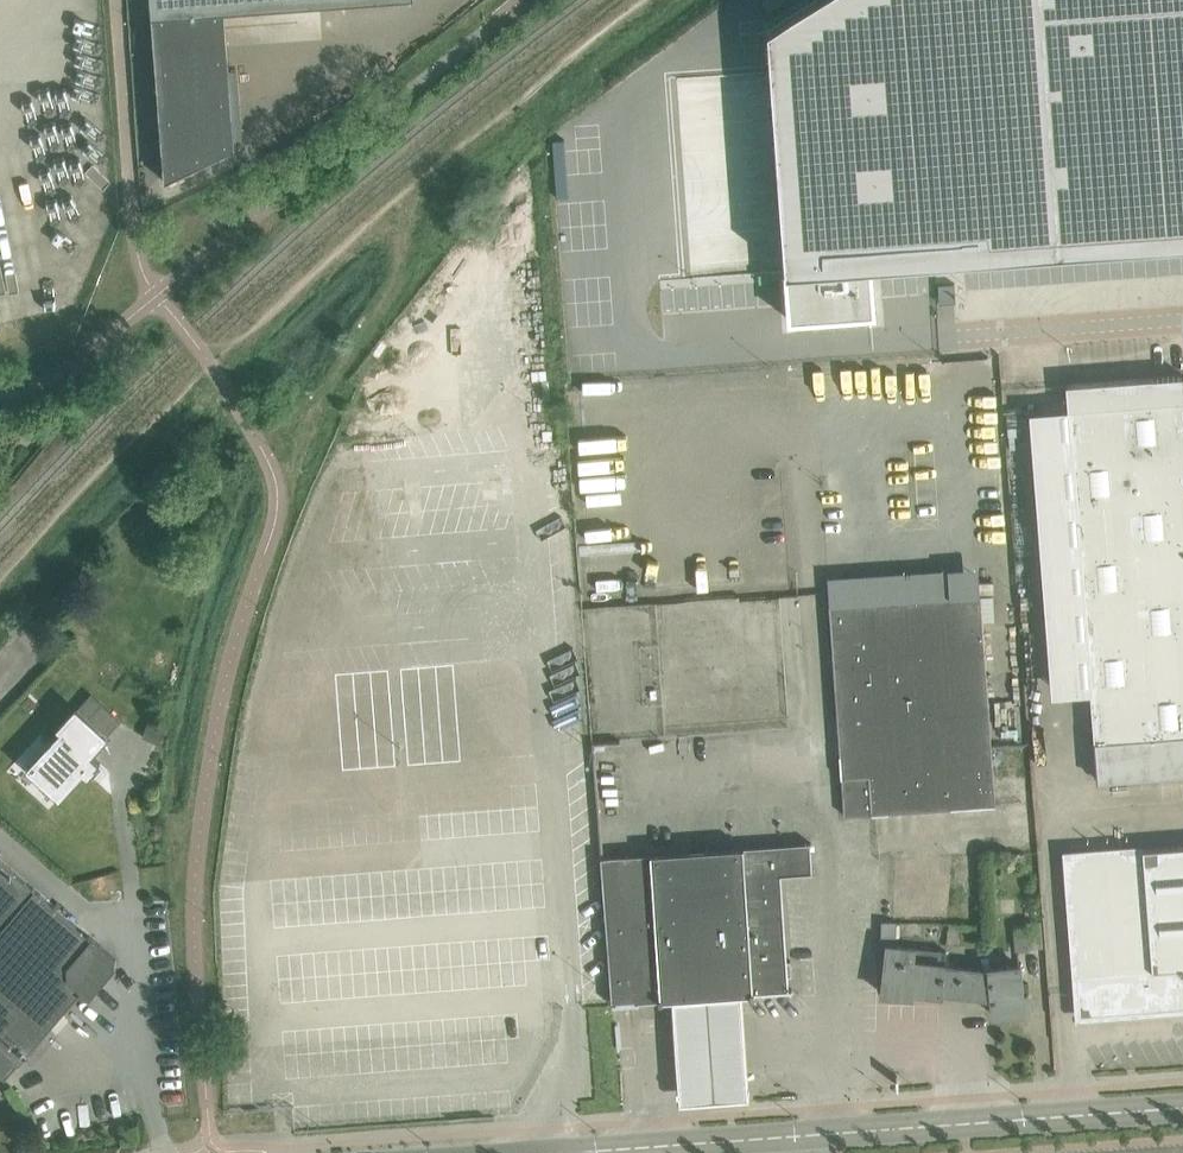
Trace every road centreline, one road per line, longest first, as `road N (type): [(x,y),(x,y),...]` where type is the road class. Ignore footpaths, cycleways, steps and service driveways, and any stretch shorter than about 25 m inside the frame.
road 1 (unclassified): [(558,1152),(1182,1107)]

